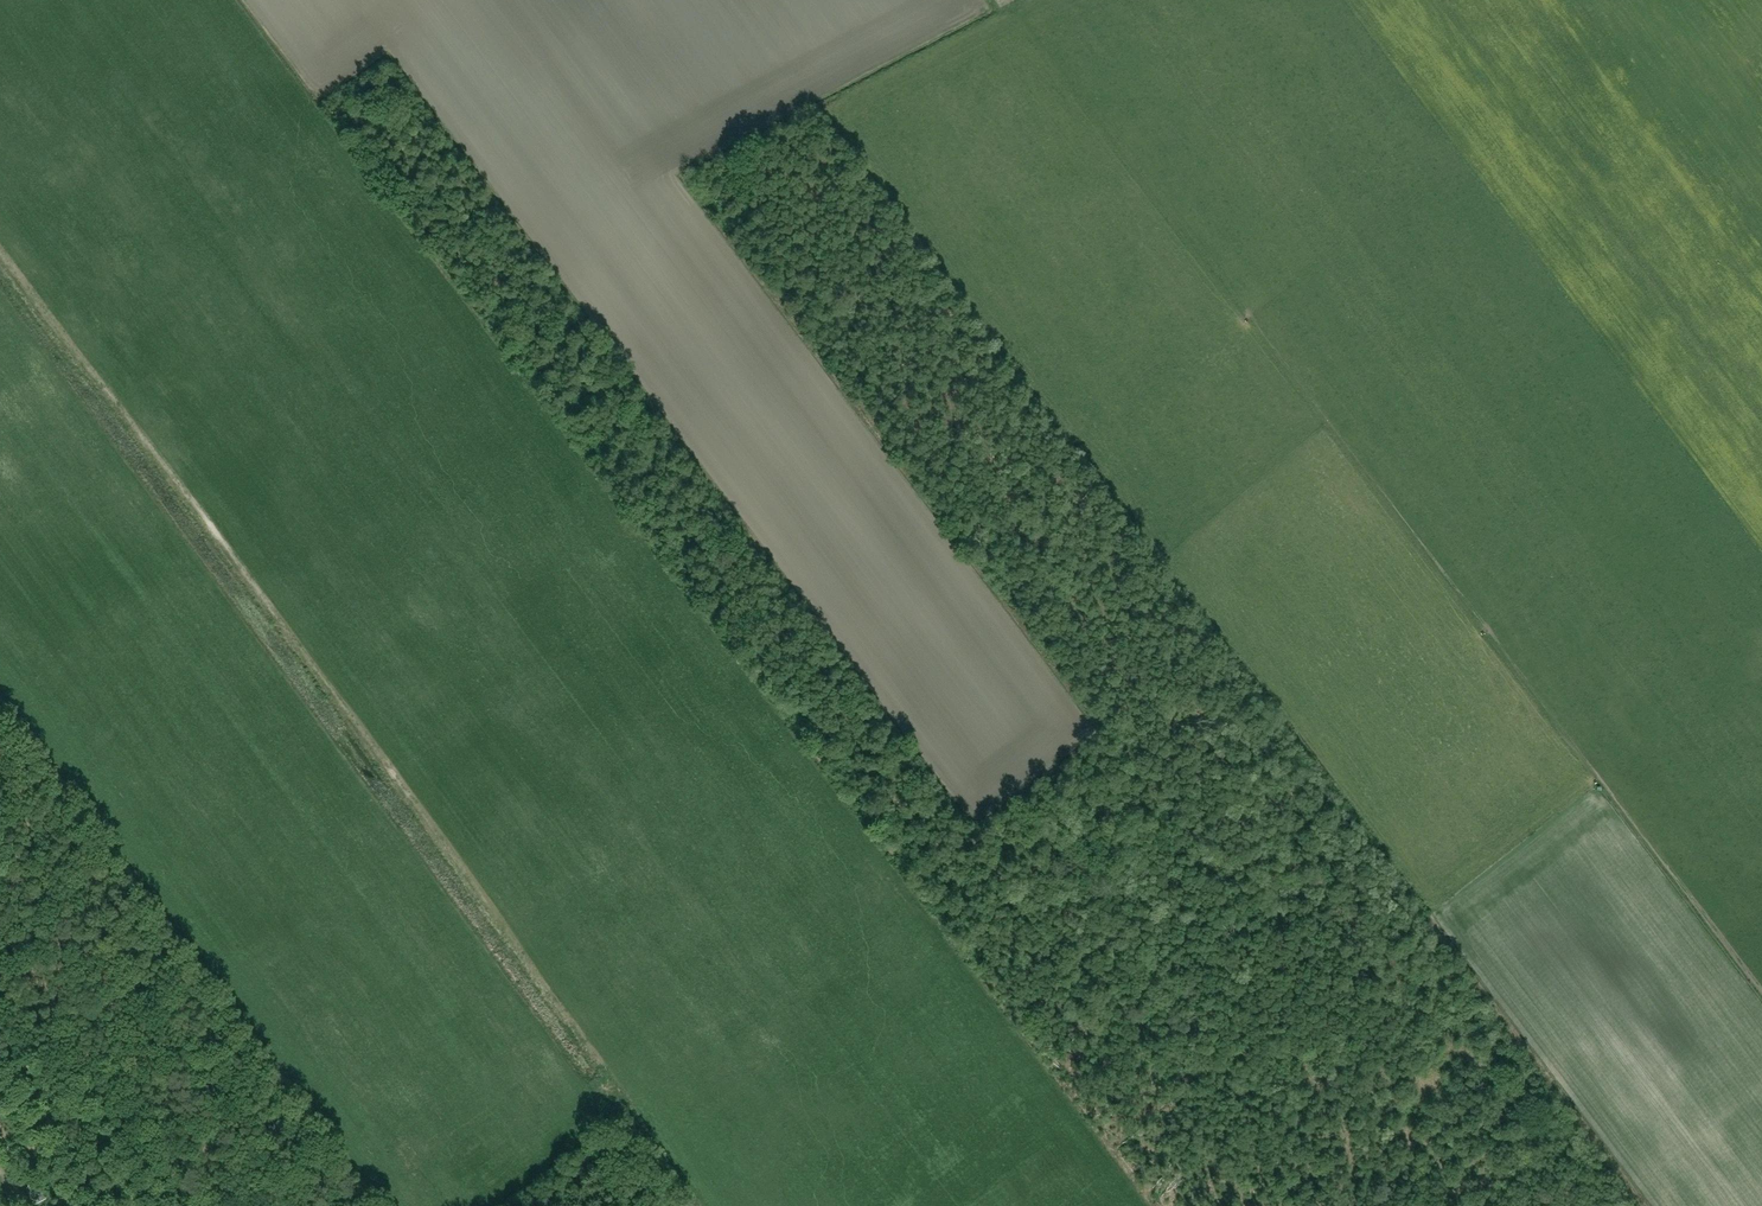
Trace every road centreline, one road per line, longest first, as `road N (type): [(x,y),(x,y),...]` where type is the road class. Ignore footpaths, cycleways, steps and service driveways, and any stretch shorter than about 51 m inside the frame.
road 1 (track): [(111,1205),(0,1057)]

